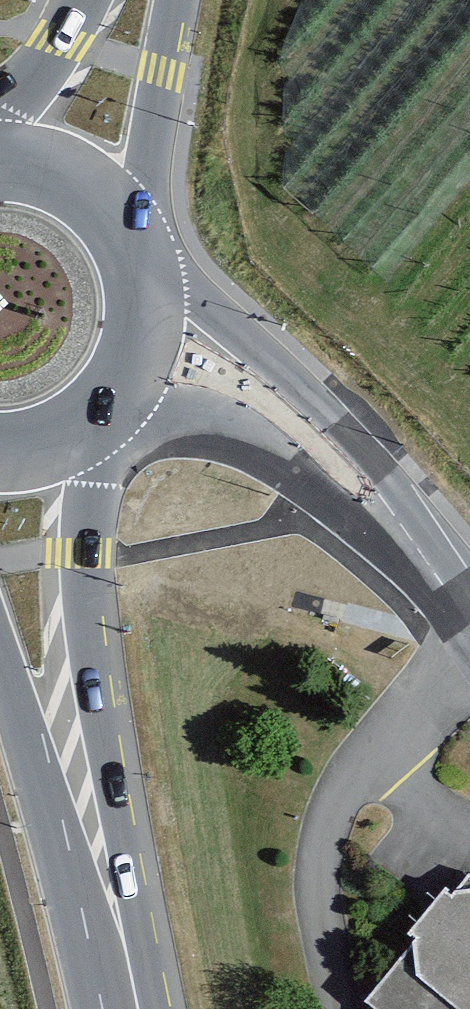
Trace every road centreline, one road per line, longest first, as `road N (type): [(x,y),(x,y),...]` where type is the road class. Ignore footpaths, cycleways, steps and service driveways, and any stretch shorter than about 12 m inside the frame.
road 1 (primary): [(18,458),(128,1008)]
road 2 (unclassified): [(469,609),(393,508),(277,408),(142,349)]
road 3 (secondary): [(134,0),(78,183)]
road 4 (primary): [(142,349),(147,302),(138,256),(114,215),(78,183)]
road 5 (primary): [(18,458),(60,446),(96,422),(124,389),(142,349)]

